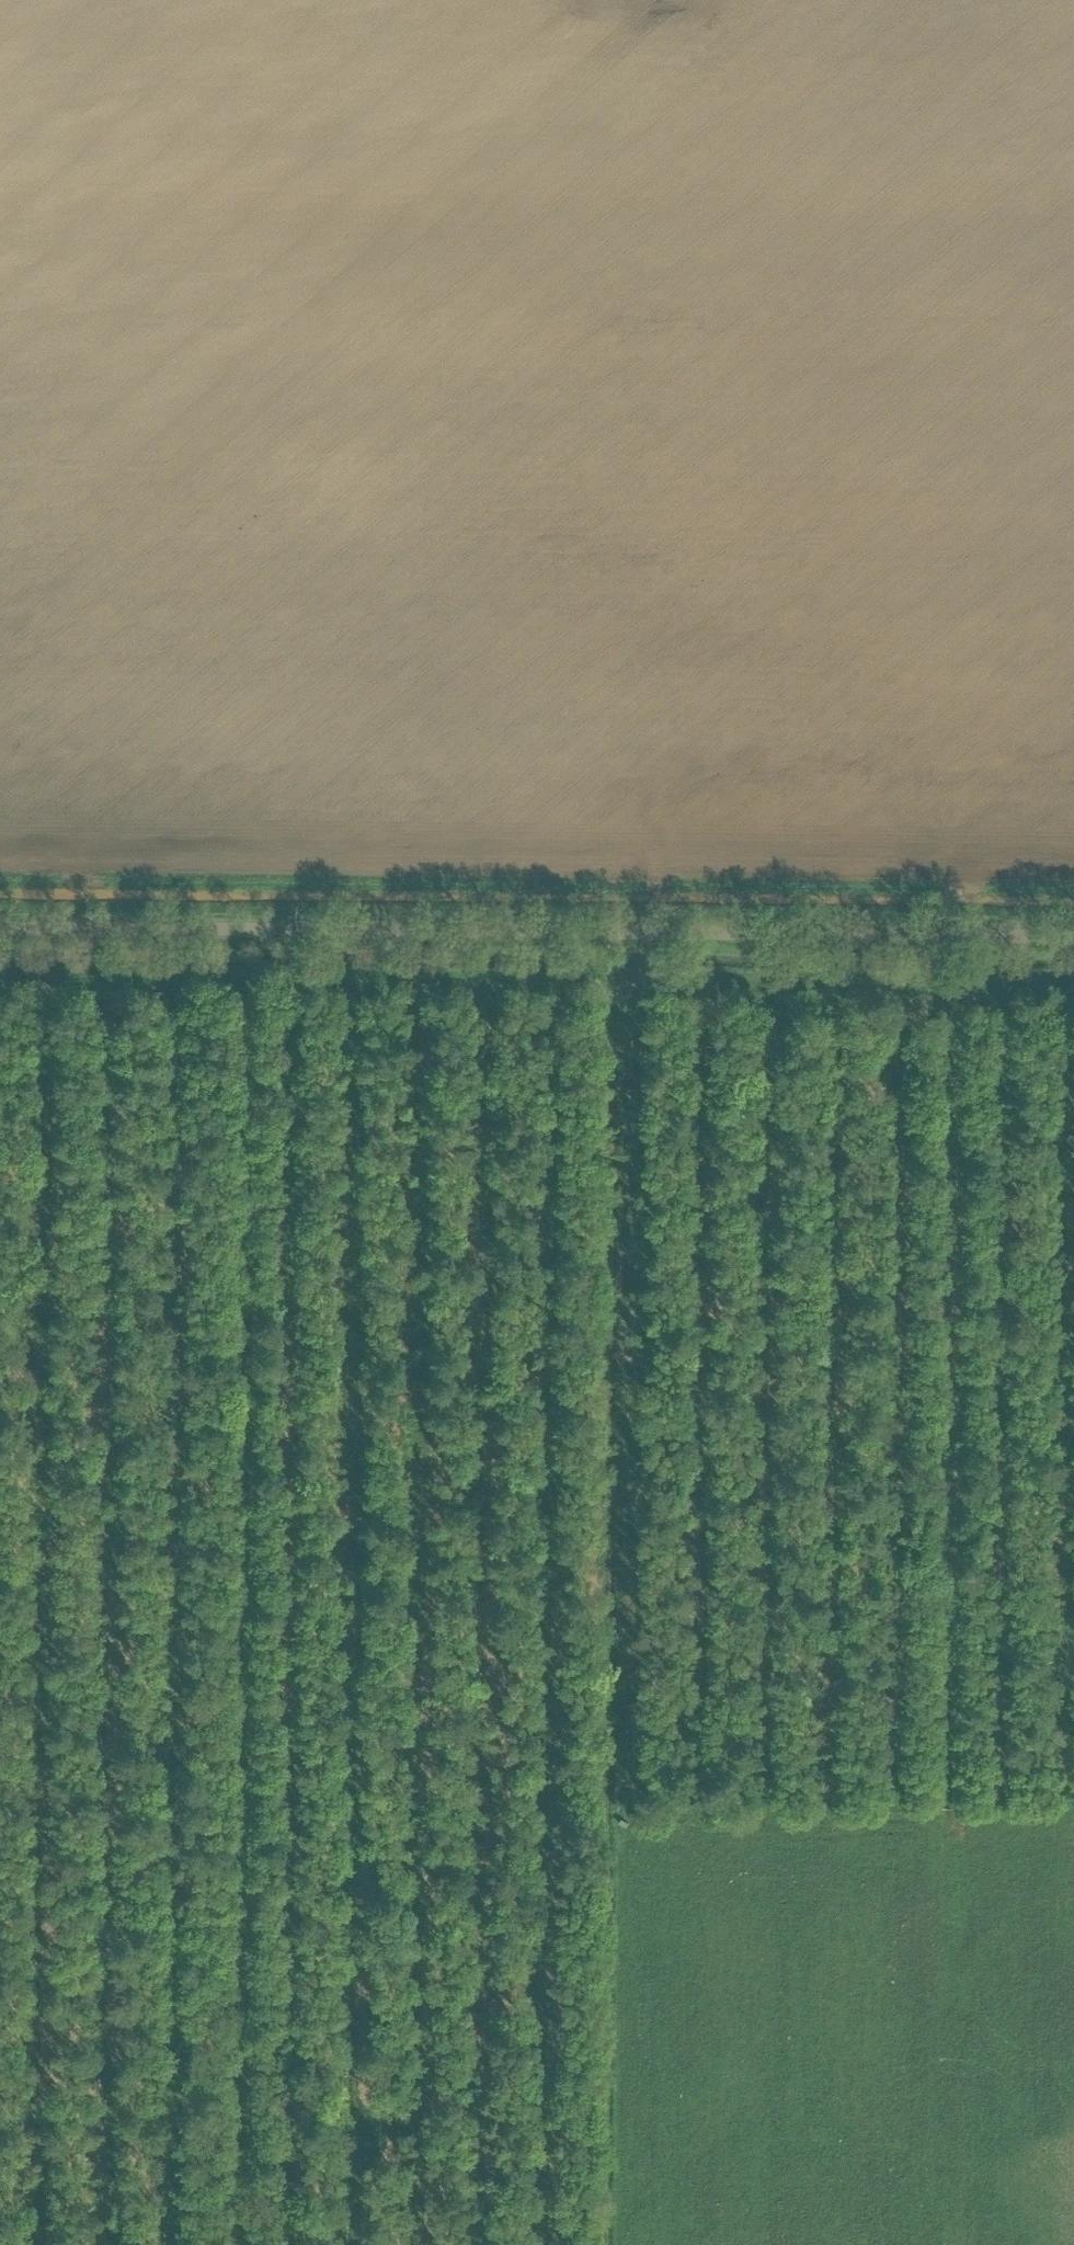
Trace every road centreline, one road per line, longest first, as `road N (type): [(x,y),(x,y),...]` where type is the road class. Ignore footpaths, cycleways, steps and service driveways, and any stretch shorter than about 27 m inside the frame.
road 1 (unclassified): [(0,927),(1073,936)]

